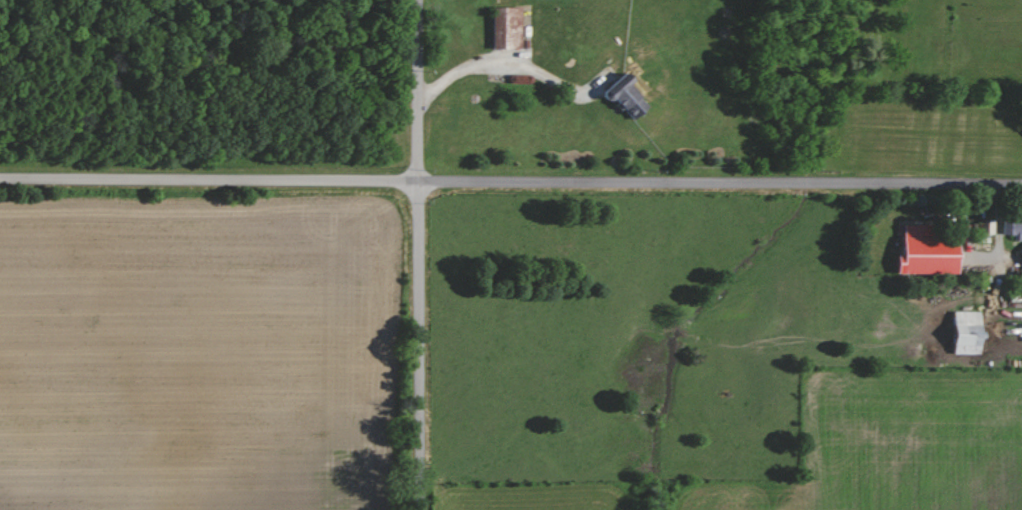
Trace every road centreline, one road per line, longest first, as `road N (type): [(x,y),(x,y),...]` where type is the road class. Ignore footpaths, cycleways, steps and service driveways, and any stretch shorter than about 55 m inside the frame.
road 1 (residential): [(1021,184),(0,178)]
road 2 (residential): [(420,509),(418,0)]

